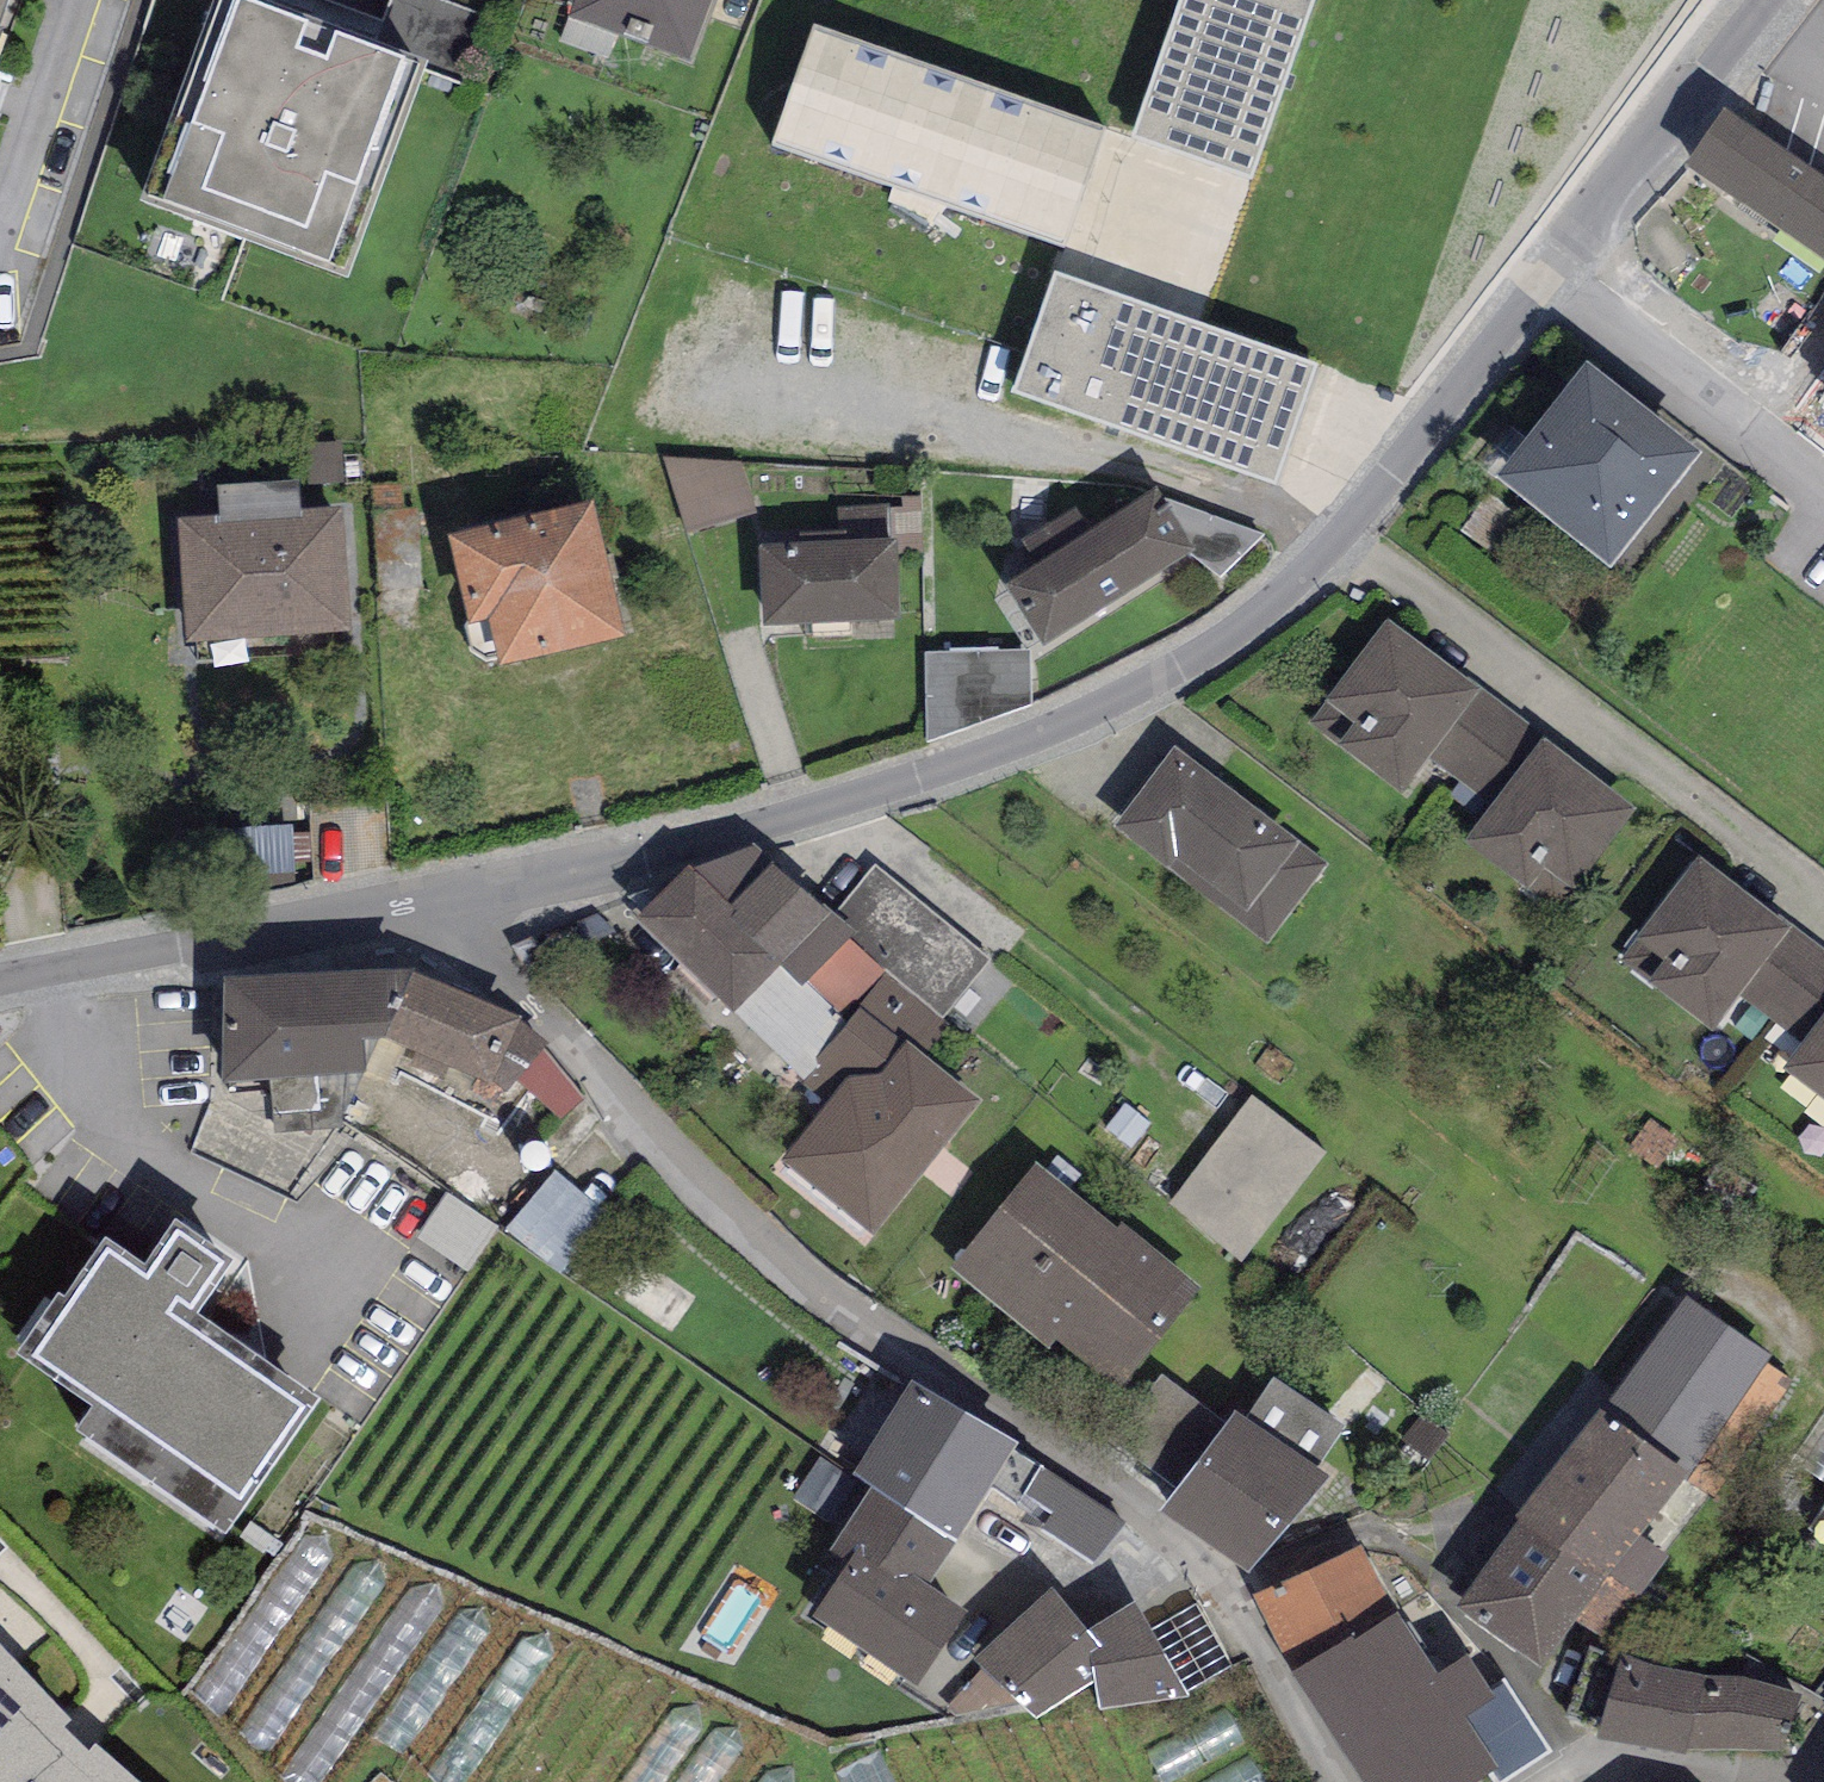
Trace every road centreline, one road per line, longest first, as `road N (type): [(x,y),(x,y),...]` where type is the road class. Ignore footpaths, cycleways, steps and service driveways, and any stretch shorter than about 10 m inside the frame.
road 1 (residential): [(808,812),(1072,719),(1220,643),(1268,607),(1393,472),(1757,0)]
road 2 (residential): [(443,899),(725,1204),(832,1297),(1098,1472),(1219,1585),(1270,1656),(1331,1781)]
road 3 (residential): [(0,988),(443,899)]
road 4 (residential): [(597,864),(808,812)]
road 5 (residential): [(597,864),(570,680)]
road 6 (residential): [(808,812),(749,651)]
road 7 (residential): [(443,899),(597,864)]

